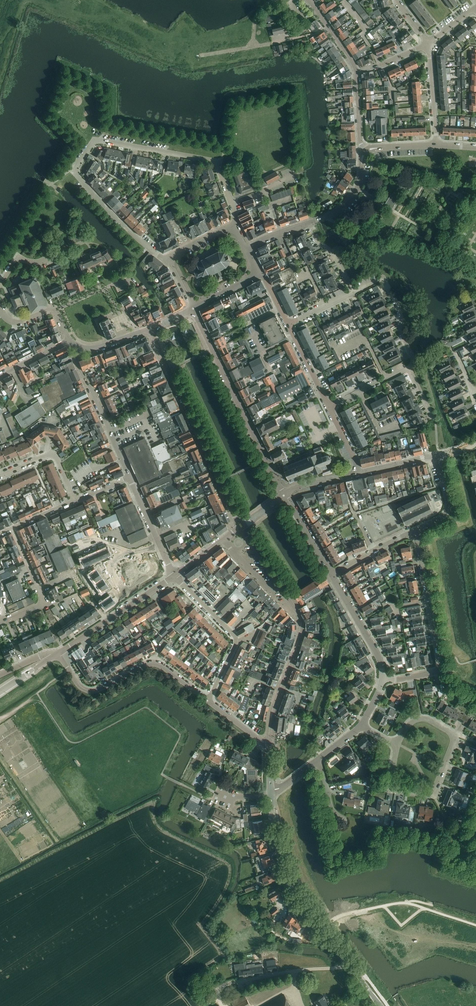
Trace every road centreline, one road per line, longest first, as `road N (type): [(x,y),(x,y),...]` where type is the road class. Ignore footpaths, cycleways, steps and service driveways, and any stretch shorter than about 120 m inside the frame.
road 1 (residential): [(241,527),(151,328)]
road 2 (residential): [(193,308),(284,493)]
road 3 (residential): [(383,678),(441,665),(416,530)]
road 4 (secondary): [(271,792),(292,886),(348,962)]
road 5 (residential): [(233,224),(216,162),(94,139)]
road 6 (secondary): [(57,654),(85,691),(152,664),(207,701)]
road 7 (residential): [(397,743),(418,717),(455,735),(432,792),(400,789),(391,775)]
road 8 (secondary): [(270,744),(302,629),(279,583)]
road 9 (unclassified): [(246,250),(345,206),(365,151)]
road 10 (unclassified): [(365,151),(356,68),(308,0)]
road 11 (residential): [(169,258),(130,232),(76,175),(94,139)]
road 12 (unclassified): [(208,1003),(232,982),(348,962)]
road 13 (secondary): [(57,654),(174,576)]
road 14 (residential): [(0,620),(42,601),(13,528)]

